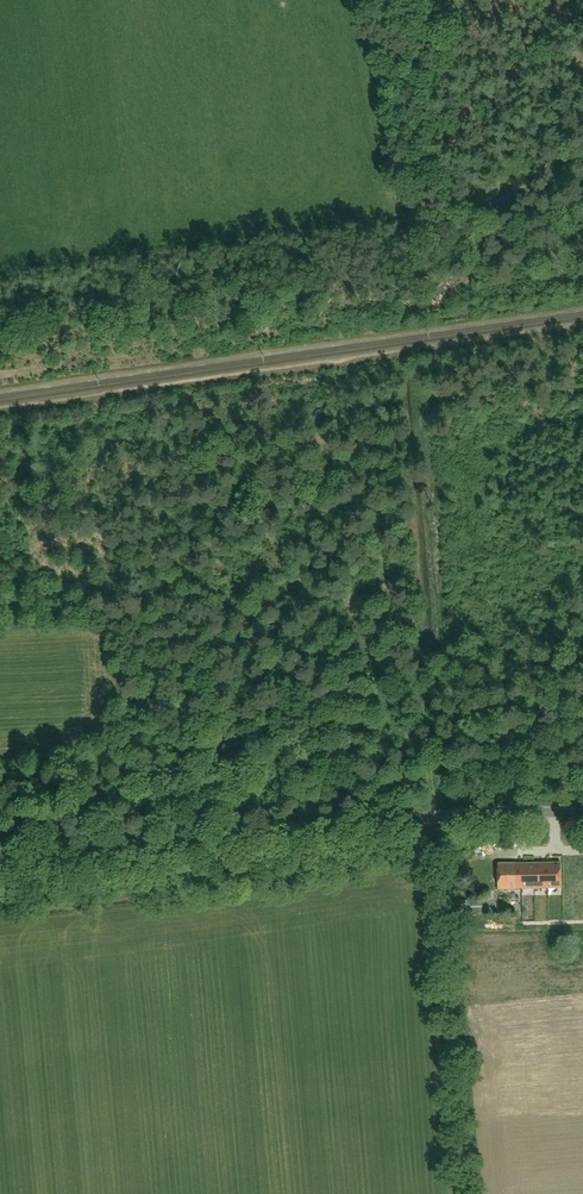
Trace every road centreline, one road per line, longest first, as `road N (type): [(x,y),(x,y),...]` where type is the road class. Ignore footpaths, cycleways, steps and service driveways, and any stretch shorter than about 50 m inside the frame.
road 1 (unclassified): [(0,876),(463,815),(582,814)]
road 2 (track): [(508,811),(514,793),(582,716)]

